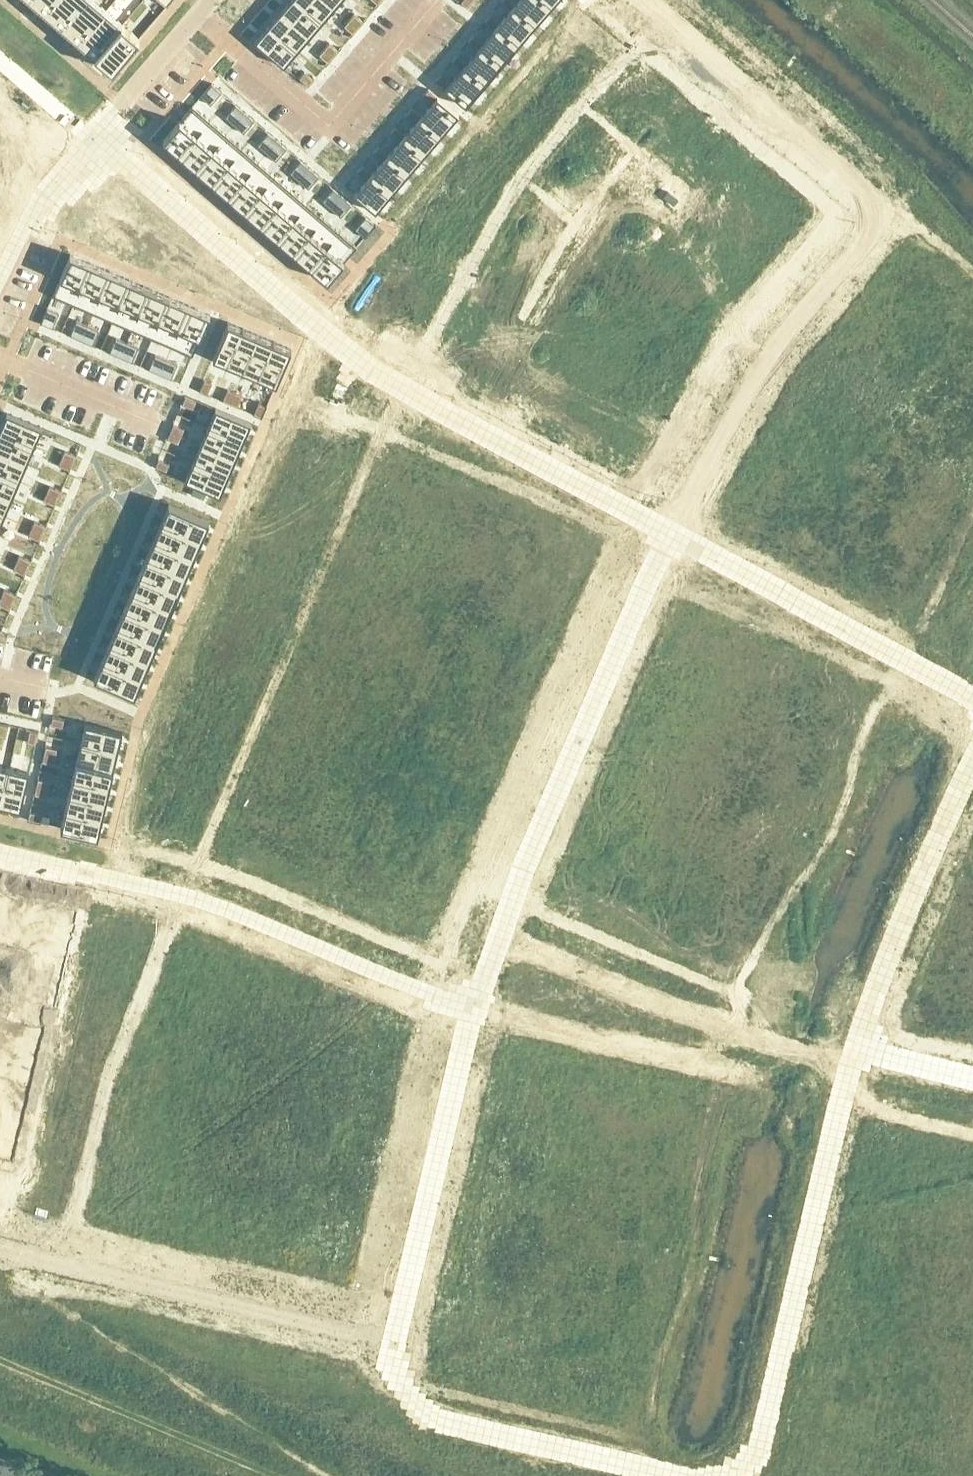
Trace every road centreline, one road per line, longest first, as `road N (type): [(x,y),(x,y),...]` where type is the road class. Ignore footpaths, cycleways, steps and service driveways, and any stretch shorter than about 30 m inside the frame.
road 1 (residential): [(496,936),(666,530),(769,340),(867,227),(868,204),(853,184),(641,0)]
road 2 (residential): [(0,1247),(390,1344),(470,1007)]
road 3 (residential): [(496,936),(852,1054),(972,1082)]
road 4 (residential): [(0,853),(233,912),(470,1007)]
road 5 (residential): [(212,0),(64,176),(0,275)]

